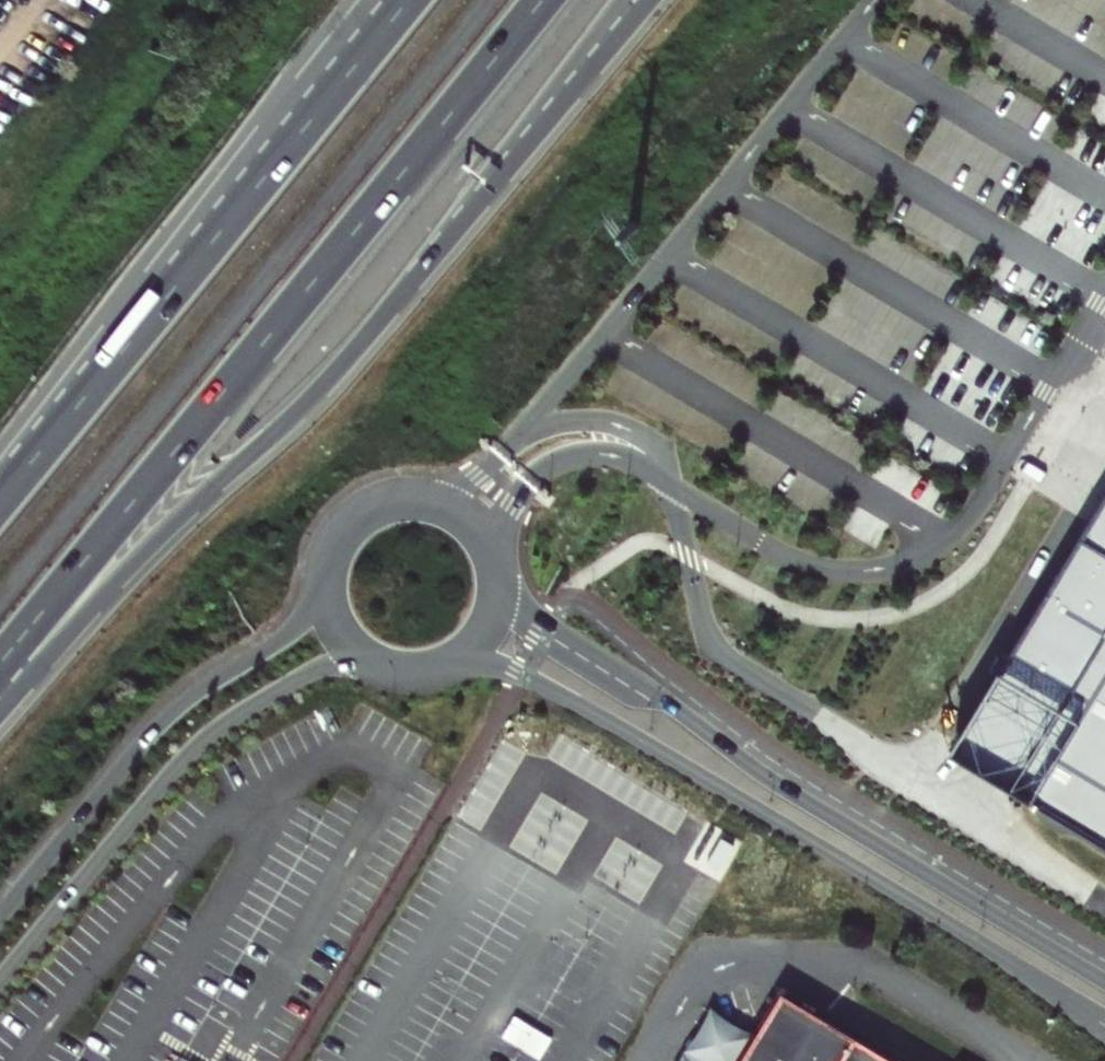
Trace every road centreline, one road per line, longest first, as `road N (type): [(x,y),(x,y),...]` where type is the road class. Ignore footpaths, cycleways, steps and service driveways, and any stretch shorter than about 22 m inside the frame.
road 1 (motorway): [(0,664),(541,0)]
road 2 (motorway): [(0,696),(129,563),(316,391),(558,105)]
road 3 (tertiary): [(452,664),(494,666),(554,692),(1104,1026)]
road 4 (tertiary): [(1104,982),(764,778),(667,702),(548,627),(499,575)]
road 5 (motorway): [(408,0),(0,499)]
road 6 (tertiary): [(0,979),(209,736),(318,670),(377,667)]
road 7 (tertiary): [(324,573),(286,636),(158,725),(0,915)]
road 8 (tertiary): [(499,575),(474,524),(441,503),(413,498),(358,516),(338,537),(324,573)]
road 9 (motorway): [(558,105),(646,0)]
road 10 (motorway): [(558,105),(628,0)]

